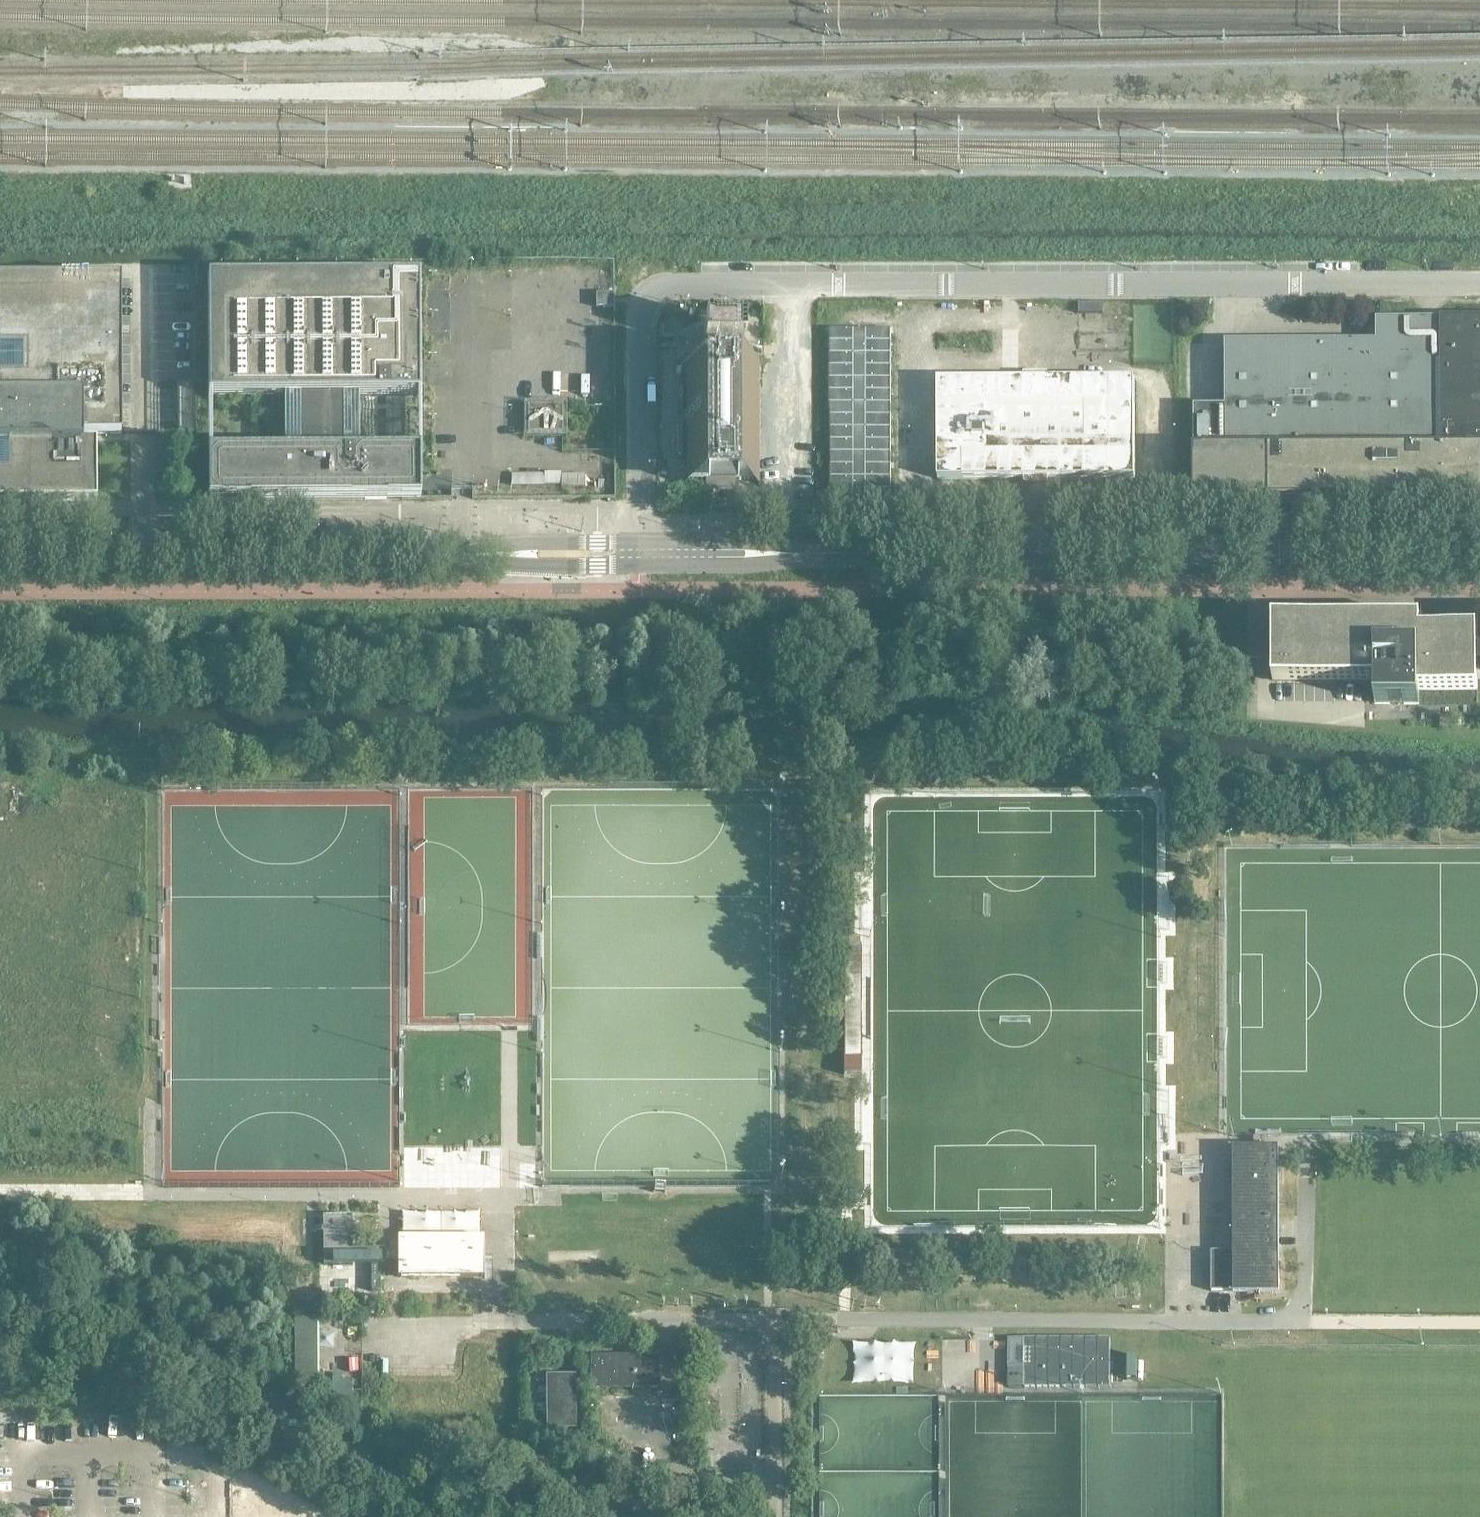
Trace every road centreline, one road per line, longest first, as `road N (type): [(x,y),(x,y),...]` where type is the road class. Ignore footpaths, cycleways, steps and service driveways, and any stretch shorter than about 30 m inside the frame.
road 1 (unclassified): [(640,556),(642,318),(656,288),(1479,281)]
road 2 (tertiary): [(640,556),(1479,554)]
road 3 (tertiary): [(0,558),(640,556)]

